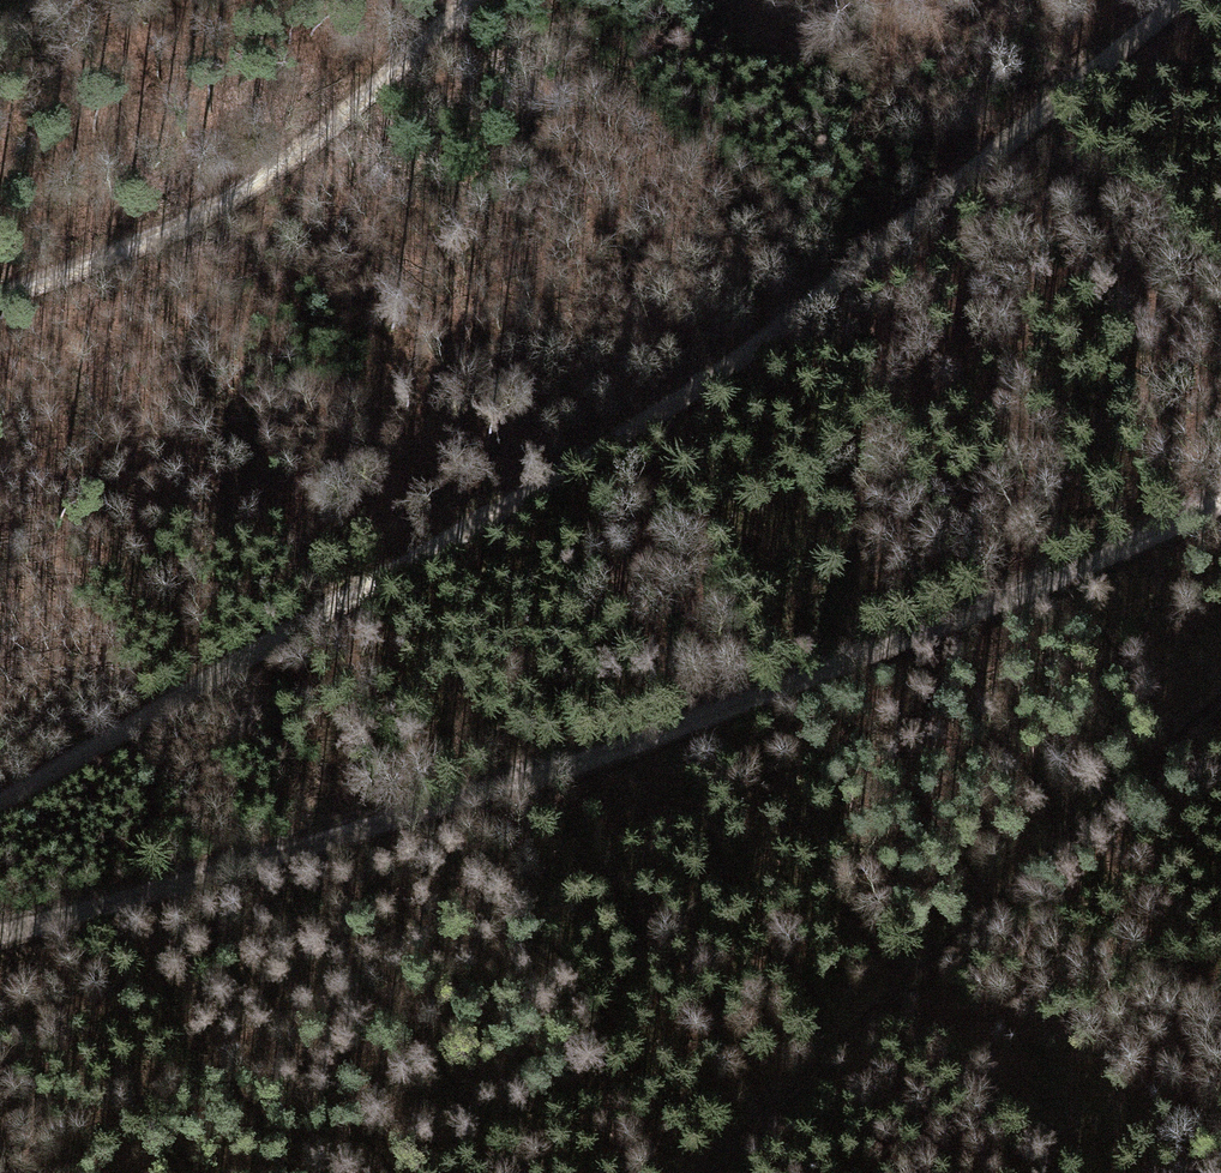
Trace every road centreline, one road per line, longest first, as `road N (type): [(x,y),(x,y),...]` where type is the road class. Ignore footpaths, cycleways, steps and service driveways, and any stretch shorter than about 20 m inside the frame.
road 1 (track): [(1168,0),(712,365),(0,795)]
road 2 (track): [(1220,503),(1038,588),(592,759),(0,933)]
road 3 (track): [(1220,703),(693,1172)]
road 4 (track): [(0,291),(125,248),(216,191),(336,101),(447,0)]

